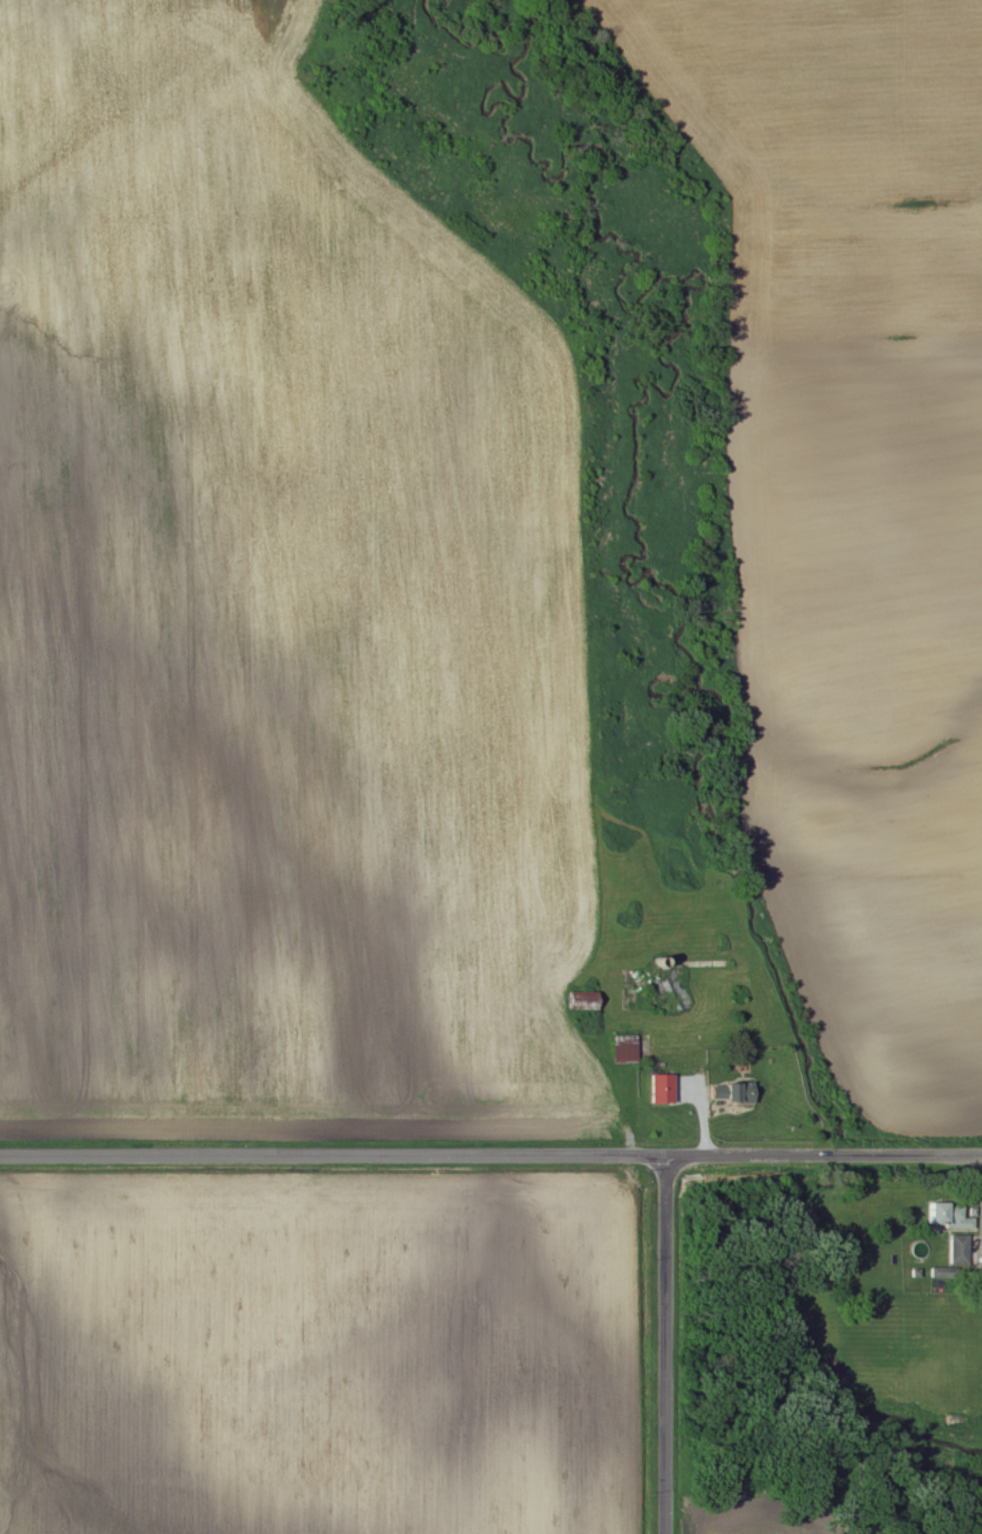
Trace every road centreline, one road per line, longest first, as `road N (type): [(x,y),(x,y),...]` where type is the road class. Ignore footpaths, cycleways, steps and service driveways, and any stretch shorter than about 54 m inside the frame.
road 1 (residential): [(0,1150),(981,1154)]
road 2 (residential): [(663,1155),(665,1533)]

